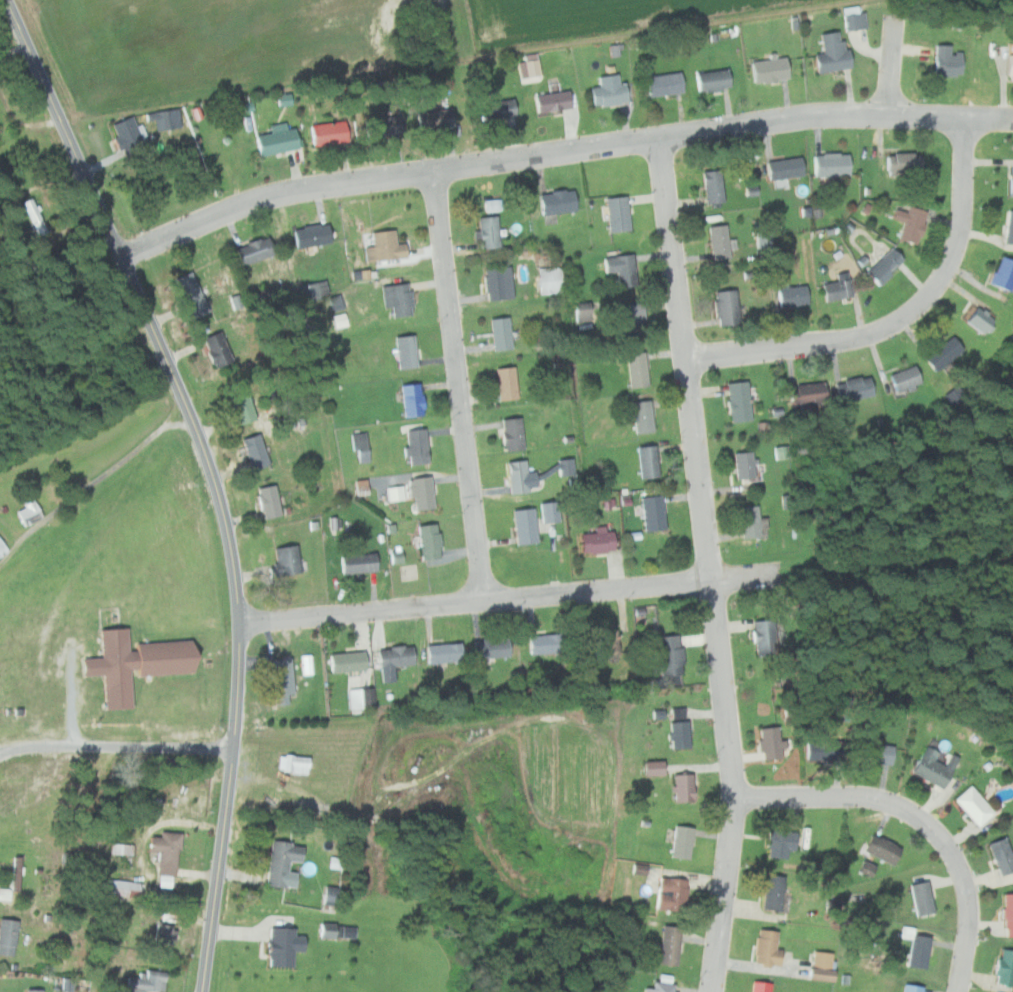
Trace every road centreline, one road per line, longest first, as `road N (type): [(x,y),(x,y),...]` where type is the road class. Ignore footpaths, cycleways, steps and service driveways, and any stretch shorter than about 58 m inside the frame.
road 1 (residential): [(1012,119),(795,118),(349,181),(258,200),(122,255)]
road 2 (residential): [(713,991),(737,798),(660,139)]
road 3 (tertiary): [(204,991),(230,799),(241,622),(222,501),(191,411)]
road 4 (residential): [(241,622),(712,579)]
road 5 (tertiary): [(191,411),(10,0)]
road 6 (residential): [(686,358),(872,334),(912,315),(947,273),(956,248),(965,118)]
road 7 (residential): [(485,601),(434,170)]
road 8 (residential): [(959,991),(969,897),(957,859),(918,815),(871,798),(737,798)]
road 9 (residential): [(0,754),(69,745),(234,750)]

